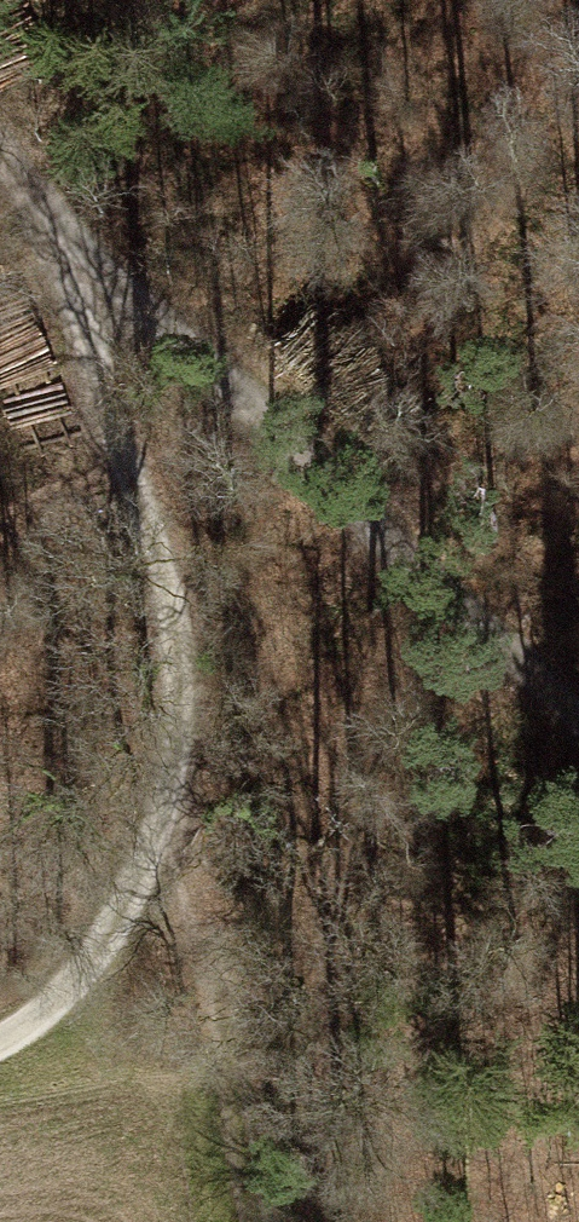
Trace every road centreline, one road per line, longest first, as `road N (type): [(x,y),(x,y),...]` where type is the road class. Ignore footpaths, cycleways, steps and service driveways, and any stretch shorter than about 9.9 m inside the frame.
road 1 (track): [(239,1221),(158,842),(175,695),(158,559),(62,262)]
road 2 (track): [(62,262),(198,354),(578,724)]
road 3 (track): [(0,1042),(64,999),(158,842)]
road 4 (track): [(62,262),(0,154)]

